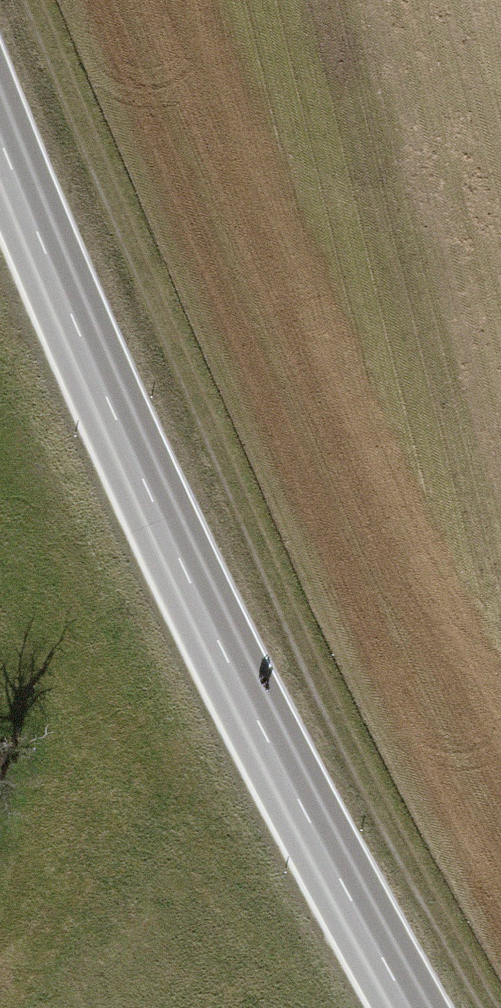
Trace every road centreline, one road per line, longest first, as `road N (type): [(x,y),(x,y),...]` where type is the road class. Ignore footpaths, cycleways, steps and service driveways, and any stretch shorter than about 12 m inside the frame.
road 1 (track): [(488,1007),(347,743),(108,190),(36,0)]
road 2 (secondary): [(0,123),(73,319),(284,776),(410,1007)]

